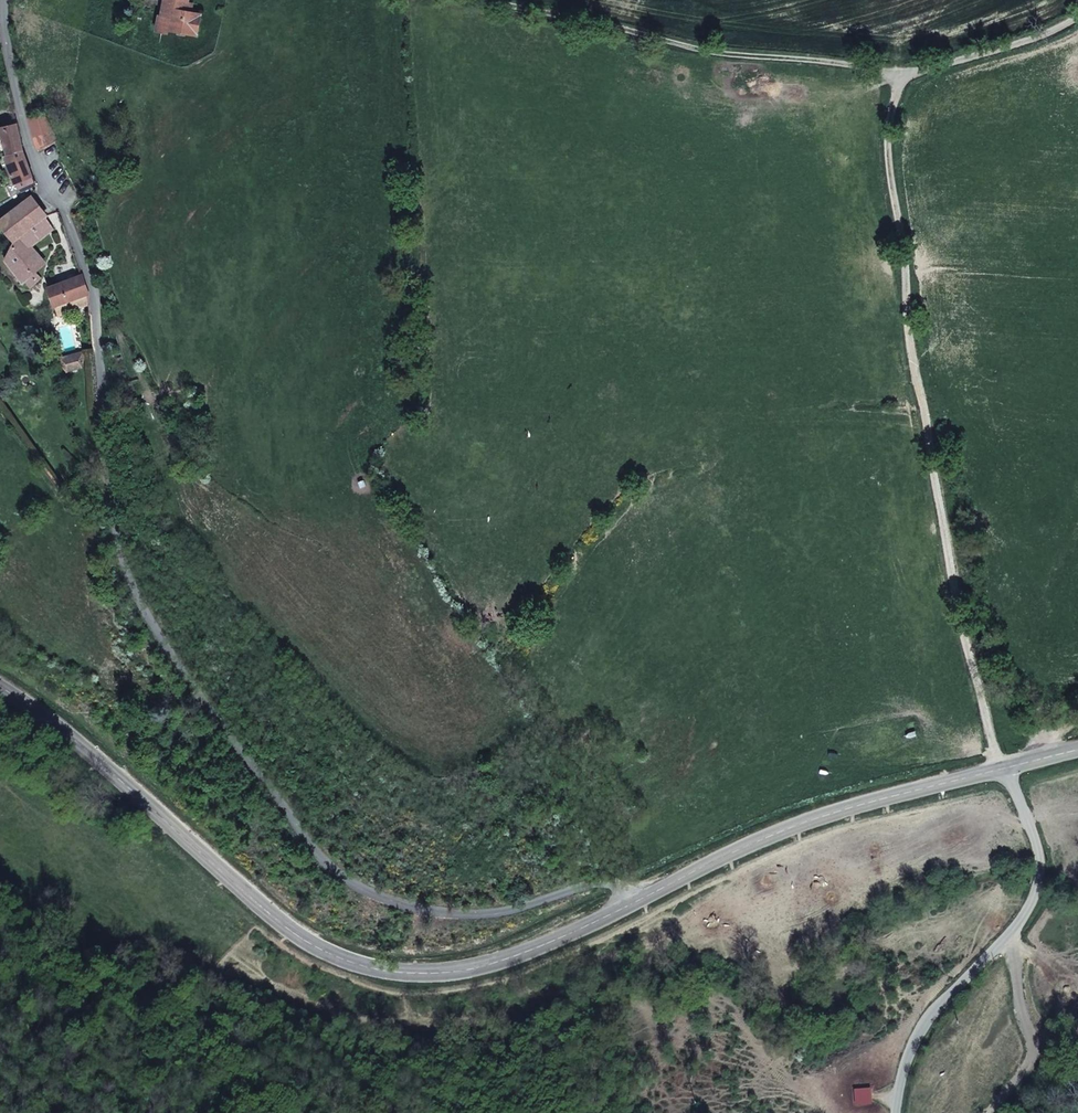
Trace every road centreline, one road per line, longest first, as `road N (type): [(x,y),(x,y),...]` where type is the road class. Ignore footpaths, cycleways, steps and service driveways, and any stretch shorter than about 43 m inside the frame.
road 1 (residential): [(635,903),(597,886),(504,907),(451,907),(358,886),(325,862),(166,645),(118,528),(99,309),(21,109),(4,0)]
road 2 (track): [(1005,767),(953,576),(919,376),(889,159),(900,73),(712,54),(502,0)]
road 3 (secondary): [(635,903),(463,973),(361,967),(313,945),(258,904),(37,709),(0,686)]
road 4 (unclassified): [(1005,767),(1034,830),(1043,880),(1008,940),(922,1030),(894,1112)]
road 5 (secondary): [(1005,767),(777,836),(635,903)]
road 6 (track): [(900,73),(1009,46),(1077,16)]

